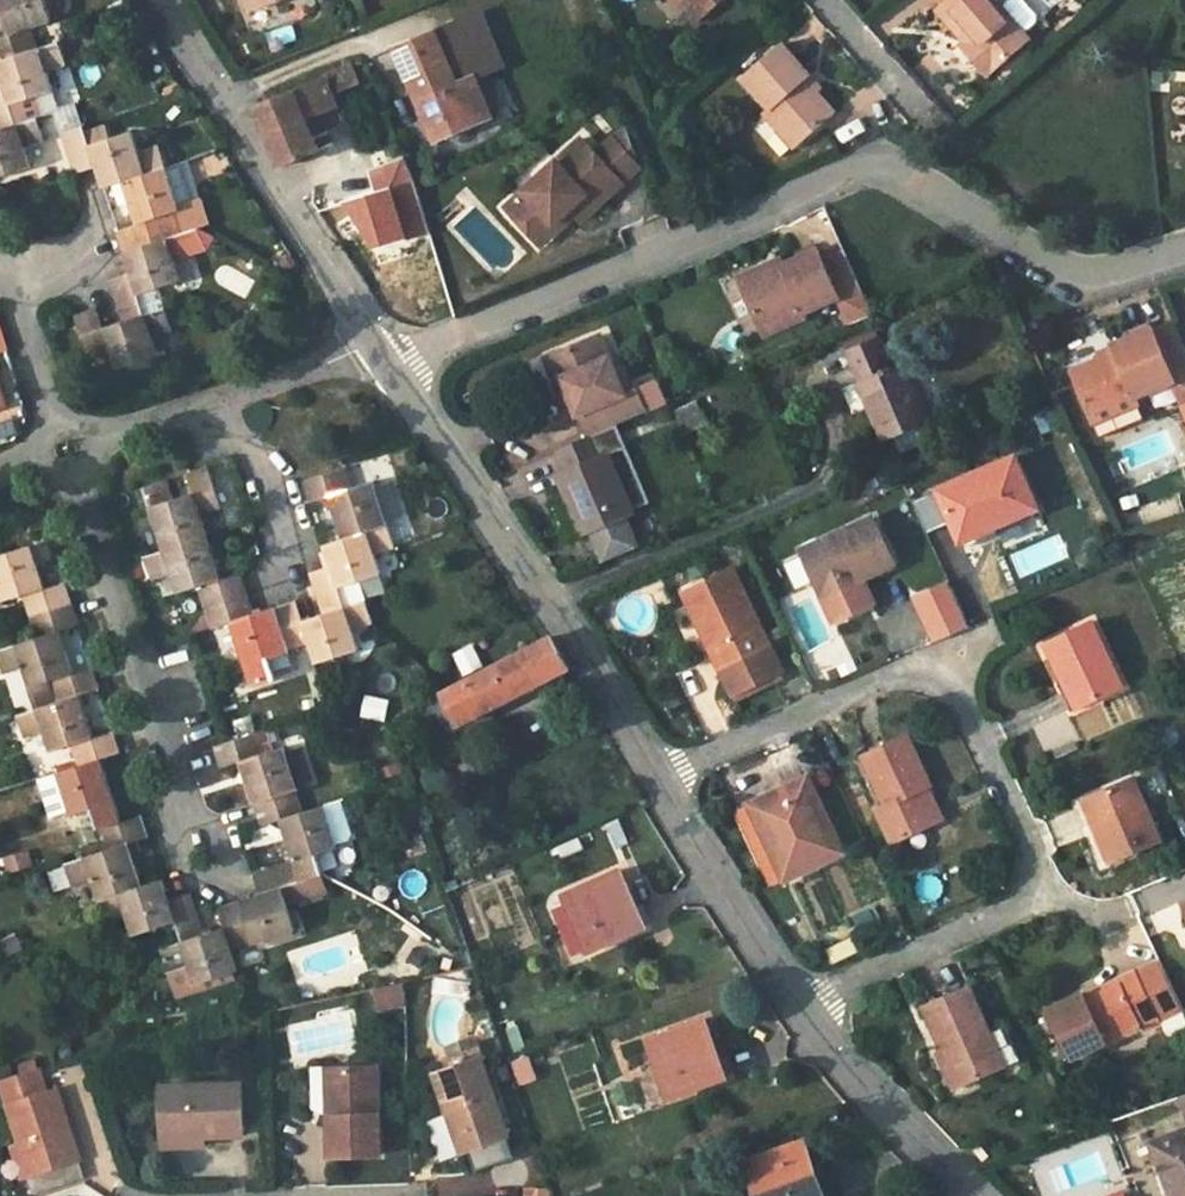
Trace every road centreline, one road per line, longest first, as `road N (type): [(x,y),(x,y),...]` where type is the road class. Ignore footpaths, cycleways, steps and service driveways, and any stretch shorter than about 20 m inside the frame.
road 1 (residential): [(380,356),(413,353),(867,162),(905,174),(1068,283),(1184,250)]
road 2 (residential): [(801,1006),(1018,904),(1027,885),(1026,847),(955,696),(928,678),(891,678),(660,778)]
road 3 (unclassified): [(660,778),(380,356)]
road 4 (residential): [(201,852),(63,448)]
road 5 (unclassified): [(380,356),(157,0)]
road 6 (unclassified): [(801,1006),(660,778)]
road 7 (unclassified): [(971,1195),(906,1138),(801,1006)]
road 8 (residential): [(268,575),(282,551),(265,473),(231,438),(218,403)]
road 9 (residential): [(63,448),(0,266)]
road 10 (residential): [(218,403),(335,363),(380,356)]
road 11 (residential): [(63,448),(218,403)]
road 12 (residential): [(907,98),(822,0)]

